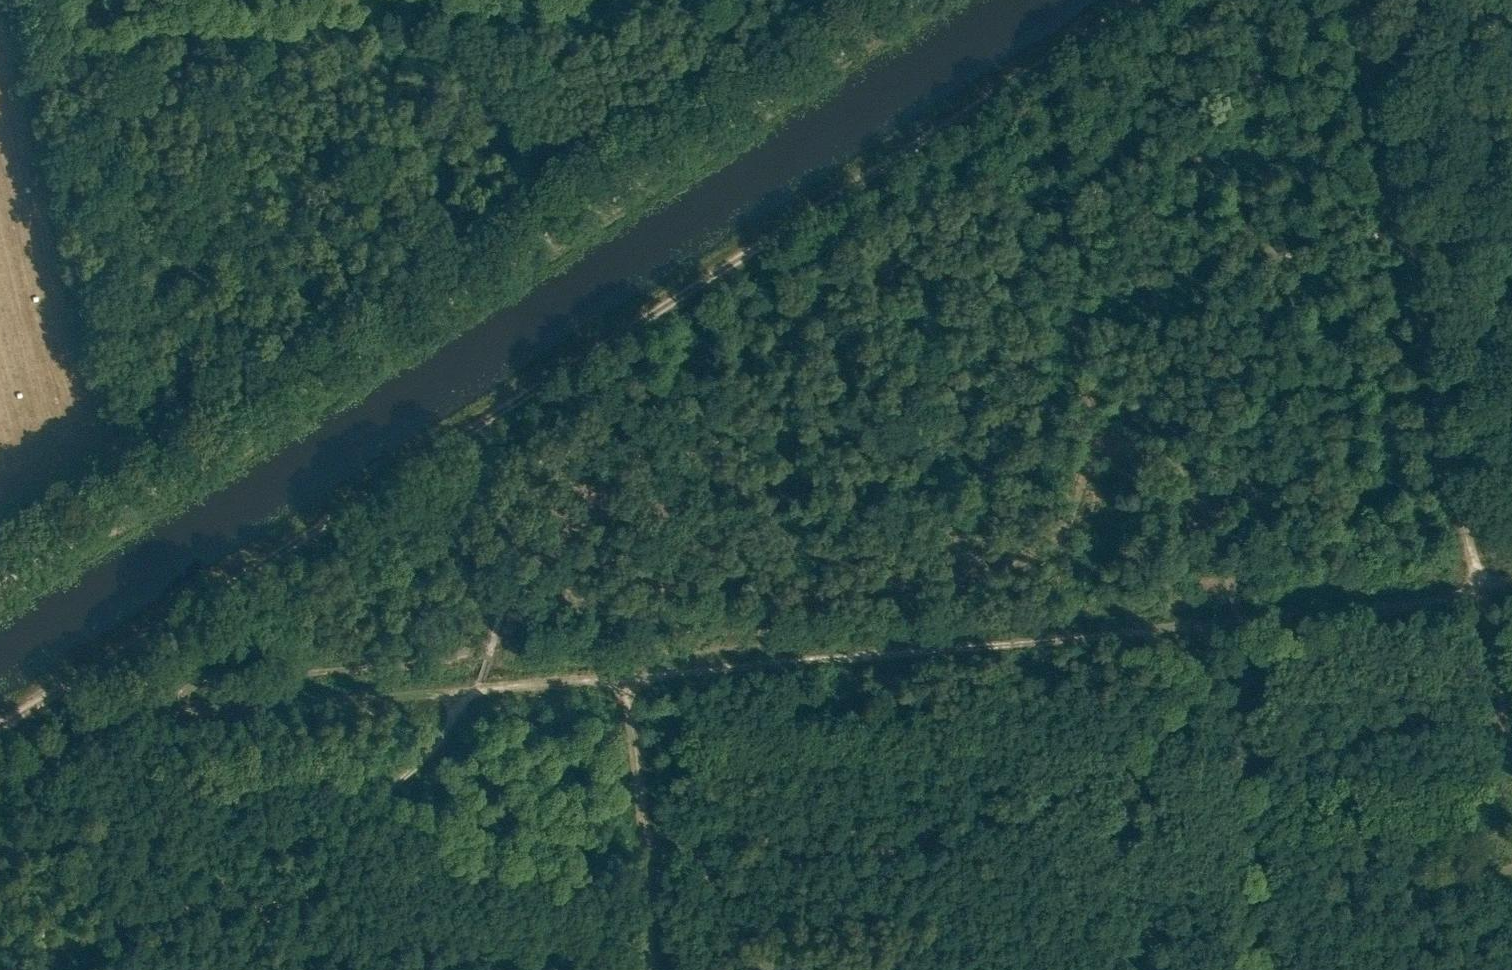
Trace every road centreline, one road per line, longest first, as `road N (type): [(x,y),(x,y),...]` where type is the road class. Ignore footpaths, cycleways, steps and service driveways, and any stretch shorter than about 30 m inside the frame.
road 1 (track): [(0,722),(373,499),(1156,0)]
road 2 (track): [(0,584),(918,0)]
road 3 (track): [(649,969),(634,679),(1253,619)]
road 4 (track): [(1252,969),(1253,619),(1511,587)]
road 5 (track): [(1486,594),(1353,0)]
road 6 (track): [(634,679),(491,690),(467,699),(221,969)]

